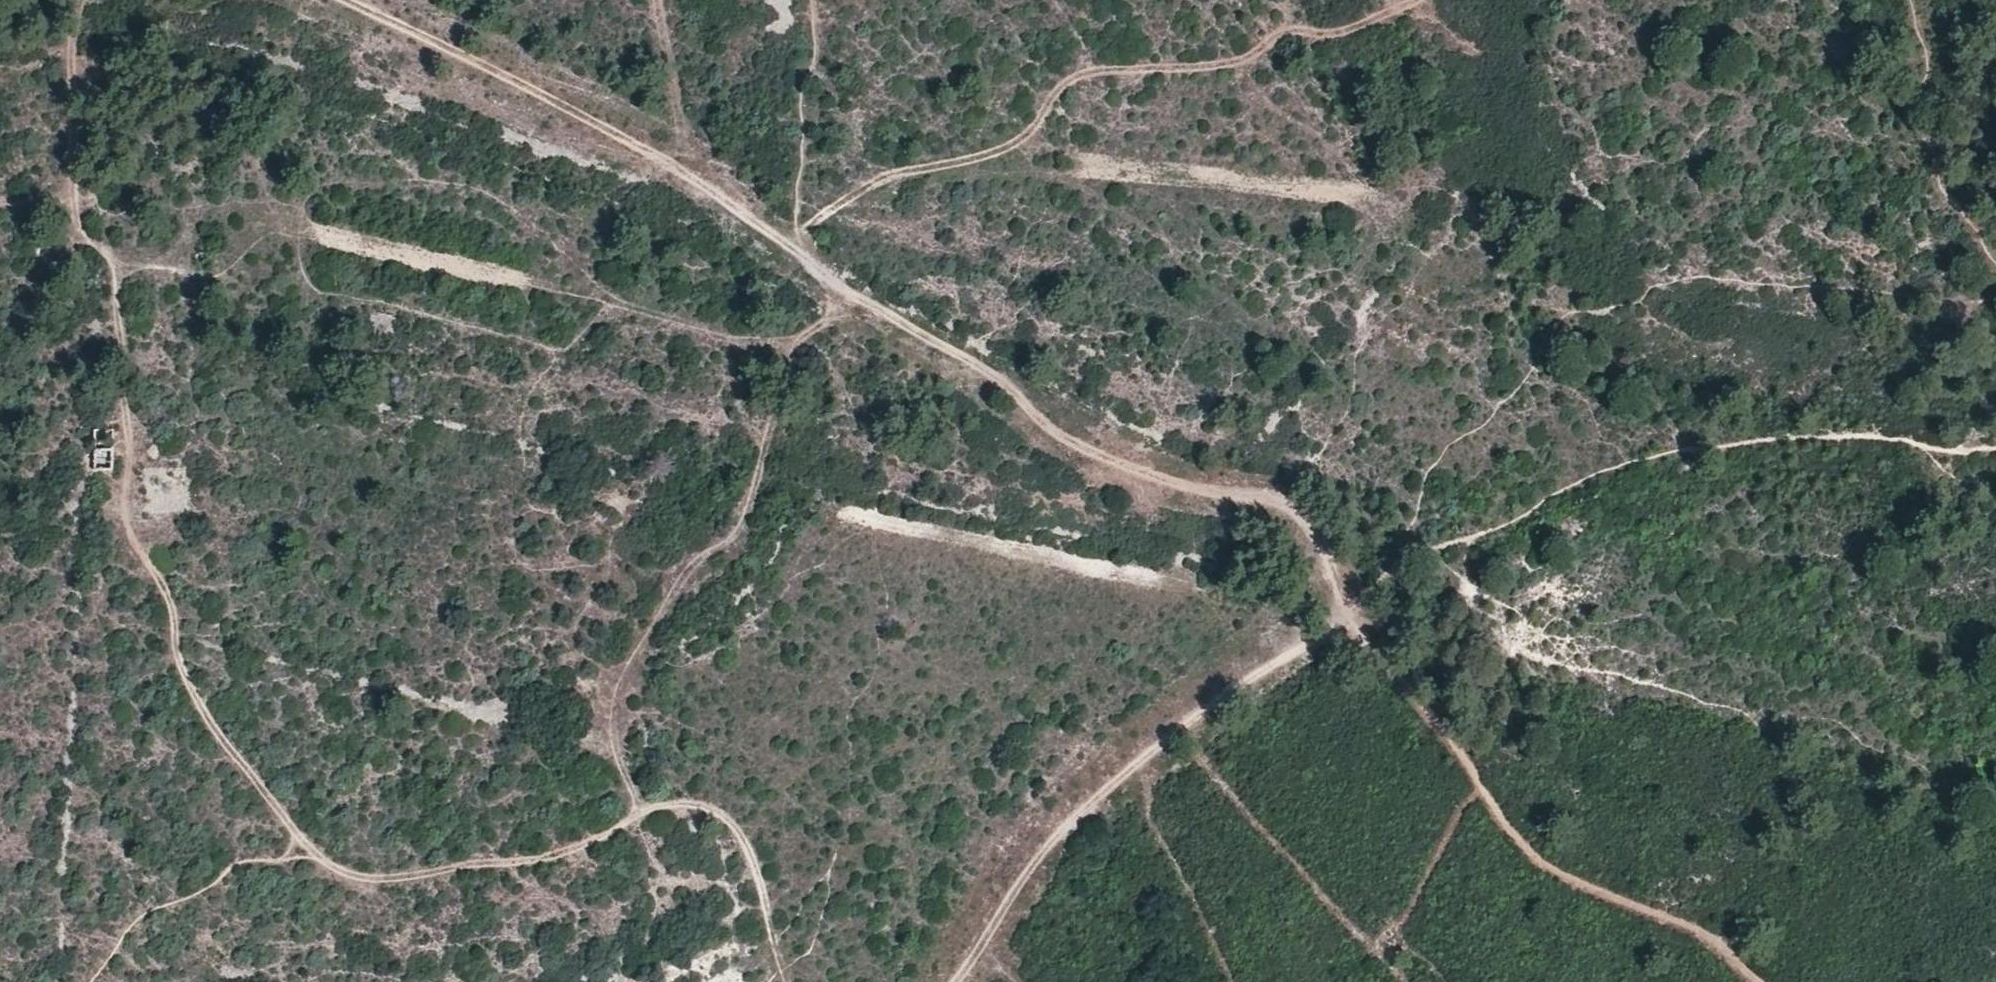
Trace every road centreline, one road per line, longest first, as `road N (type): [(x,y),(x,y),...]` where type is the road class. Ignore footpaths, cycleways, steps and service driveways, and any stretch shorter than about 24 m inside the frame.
road 1 (track): [(343,0),(685,172),(770,240),(1108,466),(1289,506),(1354,627),(1527,857),(1715,944),(1762,981)]
road 2 (track): [(1352,622),(1198,719),(1102,795),(1023,880),(954,981)]

